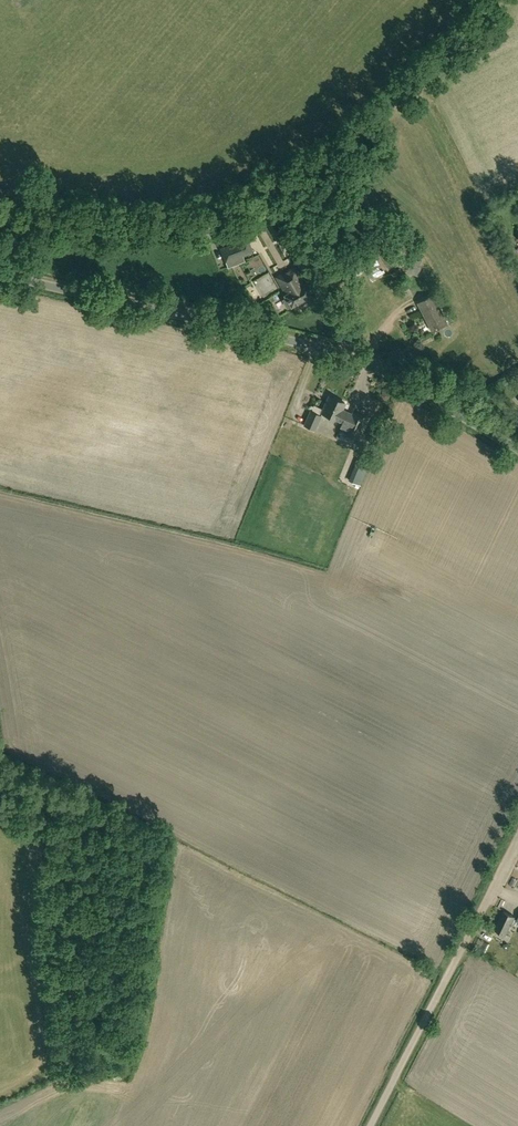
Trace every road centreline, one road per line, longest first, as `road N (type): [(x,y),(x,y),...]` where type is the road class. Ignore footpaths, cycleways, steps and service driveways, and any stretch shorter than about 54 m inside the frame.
road 1 (unclassified): [(0,220),(177,222),(256,199),(344,144),(491,0)]
road 2 (unclassified): [(517,450),(349,357),(0,274)]
road 3 (track): [(371,1125),(517,837)]
road 4 (track): [(285,185),(366,323),(368,365)]

